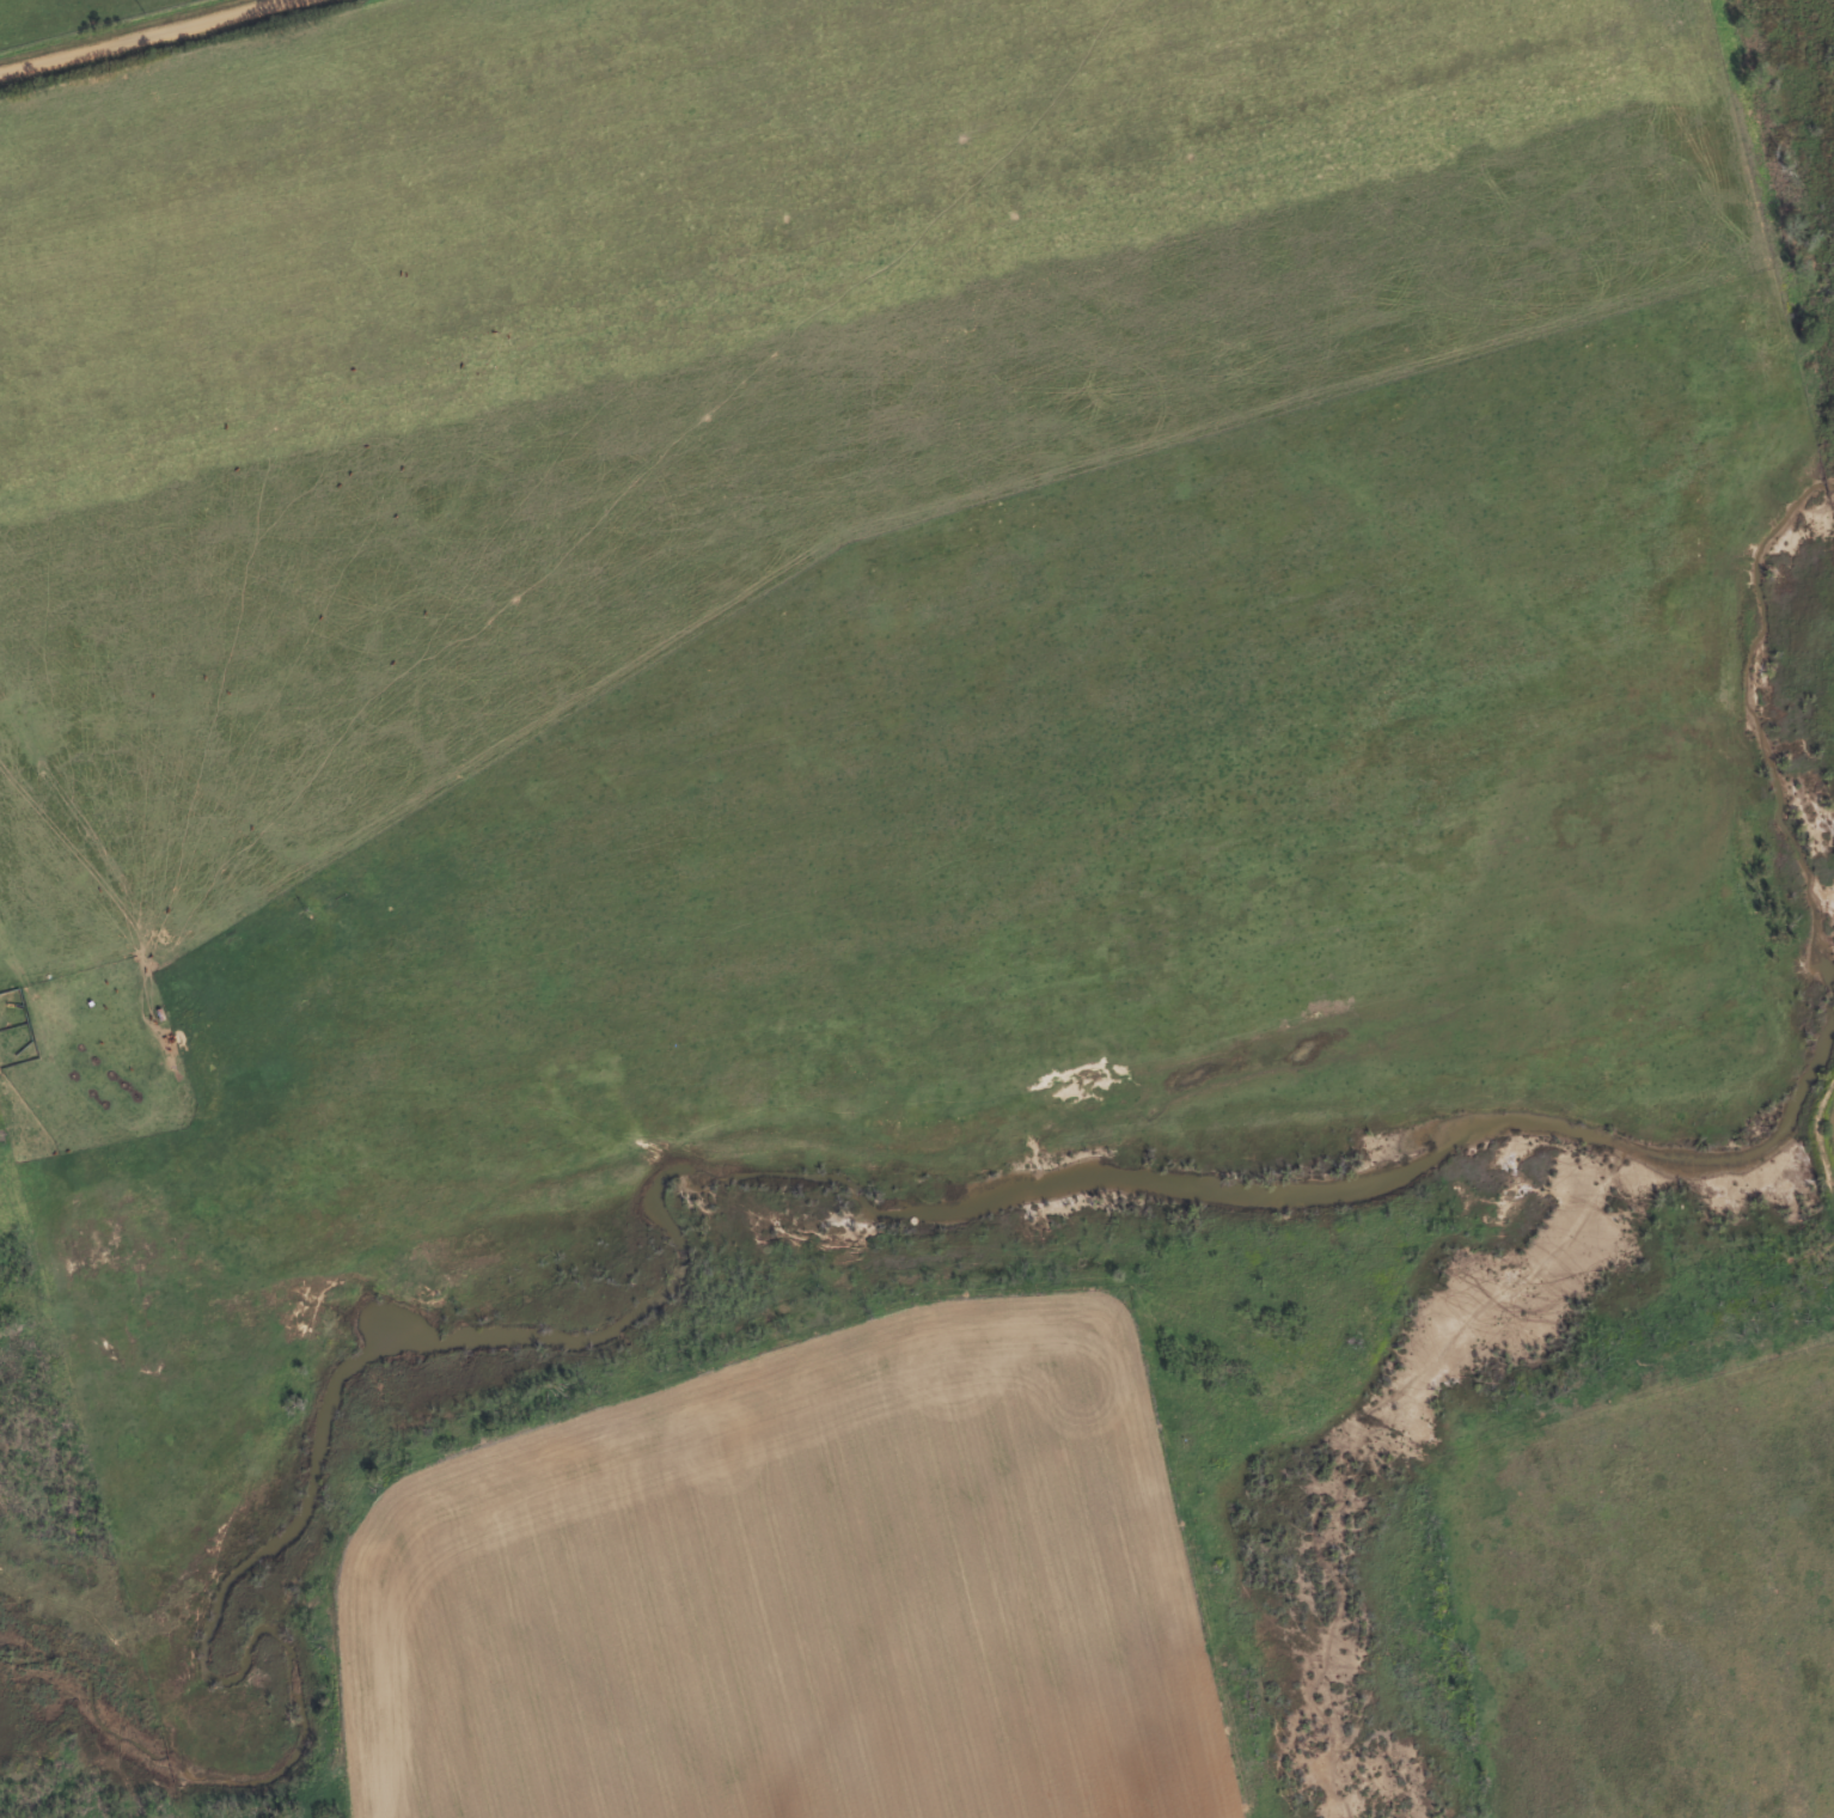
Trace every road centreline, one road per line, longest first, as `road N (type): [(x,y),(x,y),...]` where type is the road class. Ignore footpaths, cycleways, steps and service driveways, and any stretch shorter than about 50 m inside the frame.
road 1 (residential): [(0,75),(291,0)]

